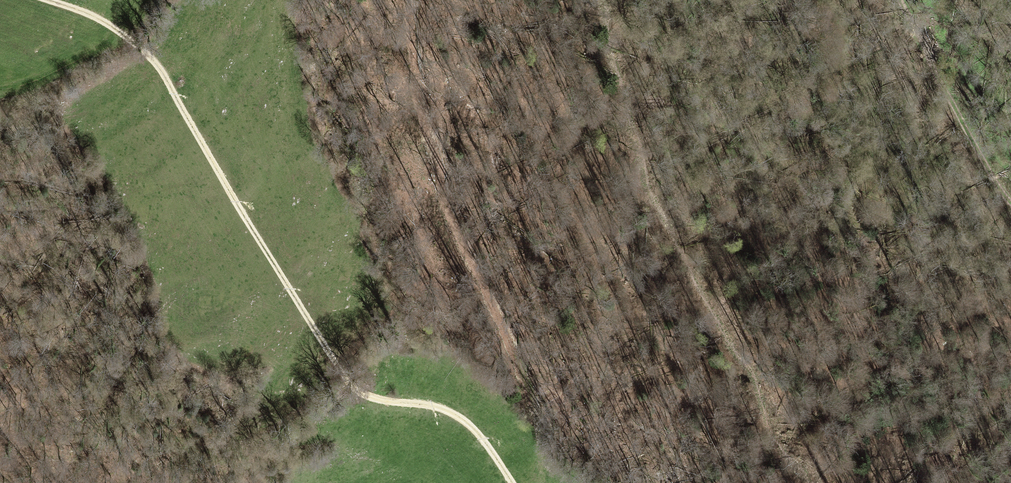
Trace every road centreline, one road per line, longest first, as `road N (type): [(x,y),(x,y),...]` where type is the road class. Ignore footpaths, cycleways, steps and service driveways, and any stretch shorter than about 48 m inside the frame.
road 1 (track): [(513,482),(462,419),(374,398),(344,381),(155,65),(114,29),(49,0)]
road 2 (track): [(807,482),(641,165),(603,0)]
road 3 (track): [(538,482),(541,433),(525,373),(445,193),(414,0)]
road 4 (track): [(1010,193),(904,0)]
road 5 (track): [(155,65),(0,139)]

